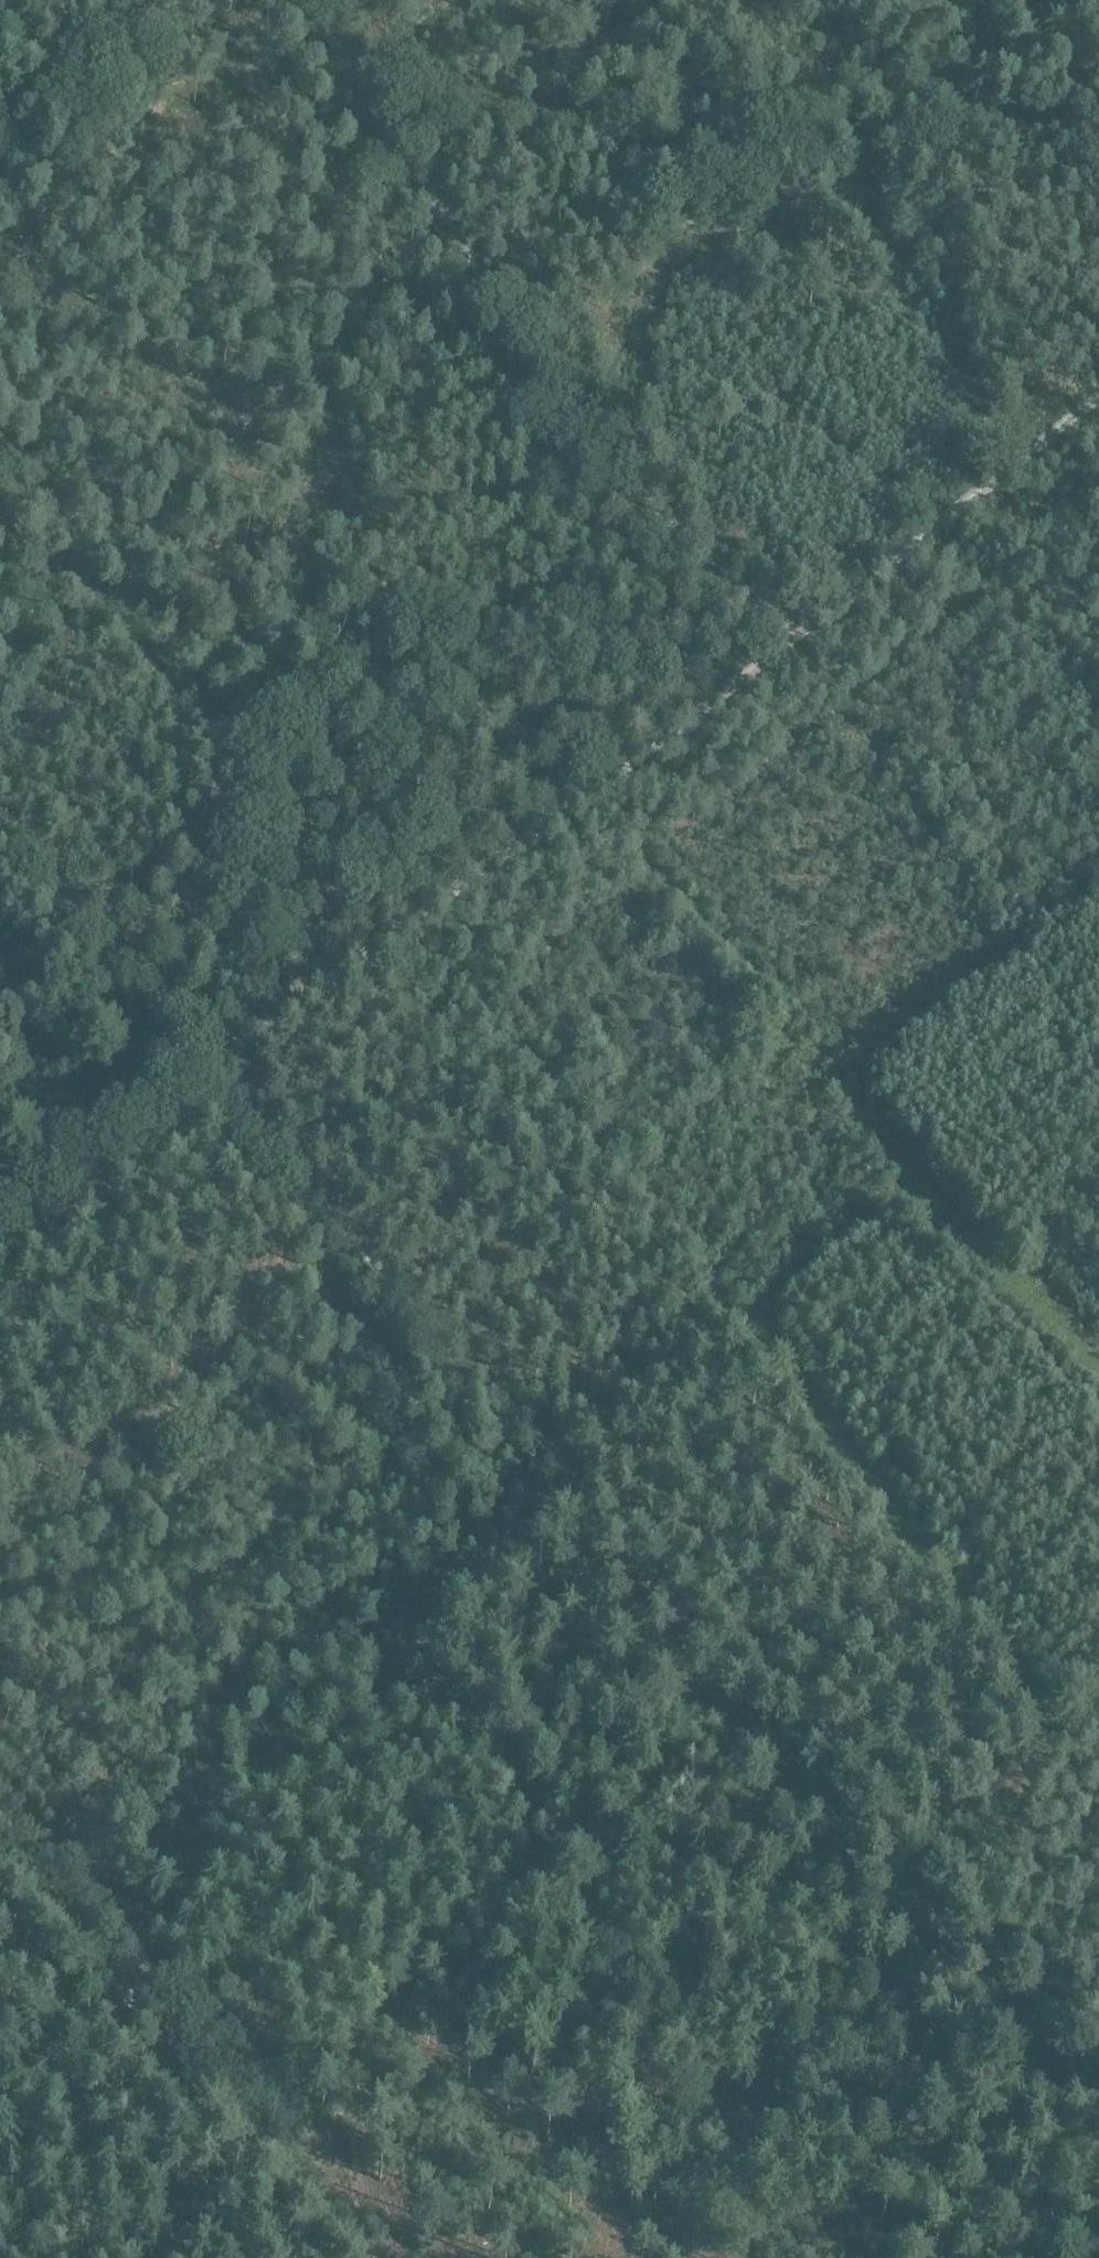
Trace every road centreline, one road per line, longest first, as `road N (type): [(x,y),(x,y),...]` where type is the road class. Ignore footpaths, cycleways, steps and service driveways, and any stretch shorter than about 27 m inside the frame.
road 1 (track): [(0,1206),(198,1081),(792,639)]
road 2 (track): [(792,639),(561,404),(375,97),(291,0)]
road 3 (track): [(0,1852),(373,2257)]
road 4 (track): [(792,639),(1098,399)]
road 5 (track): [(138,0),(0,143)]

